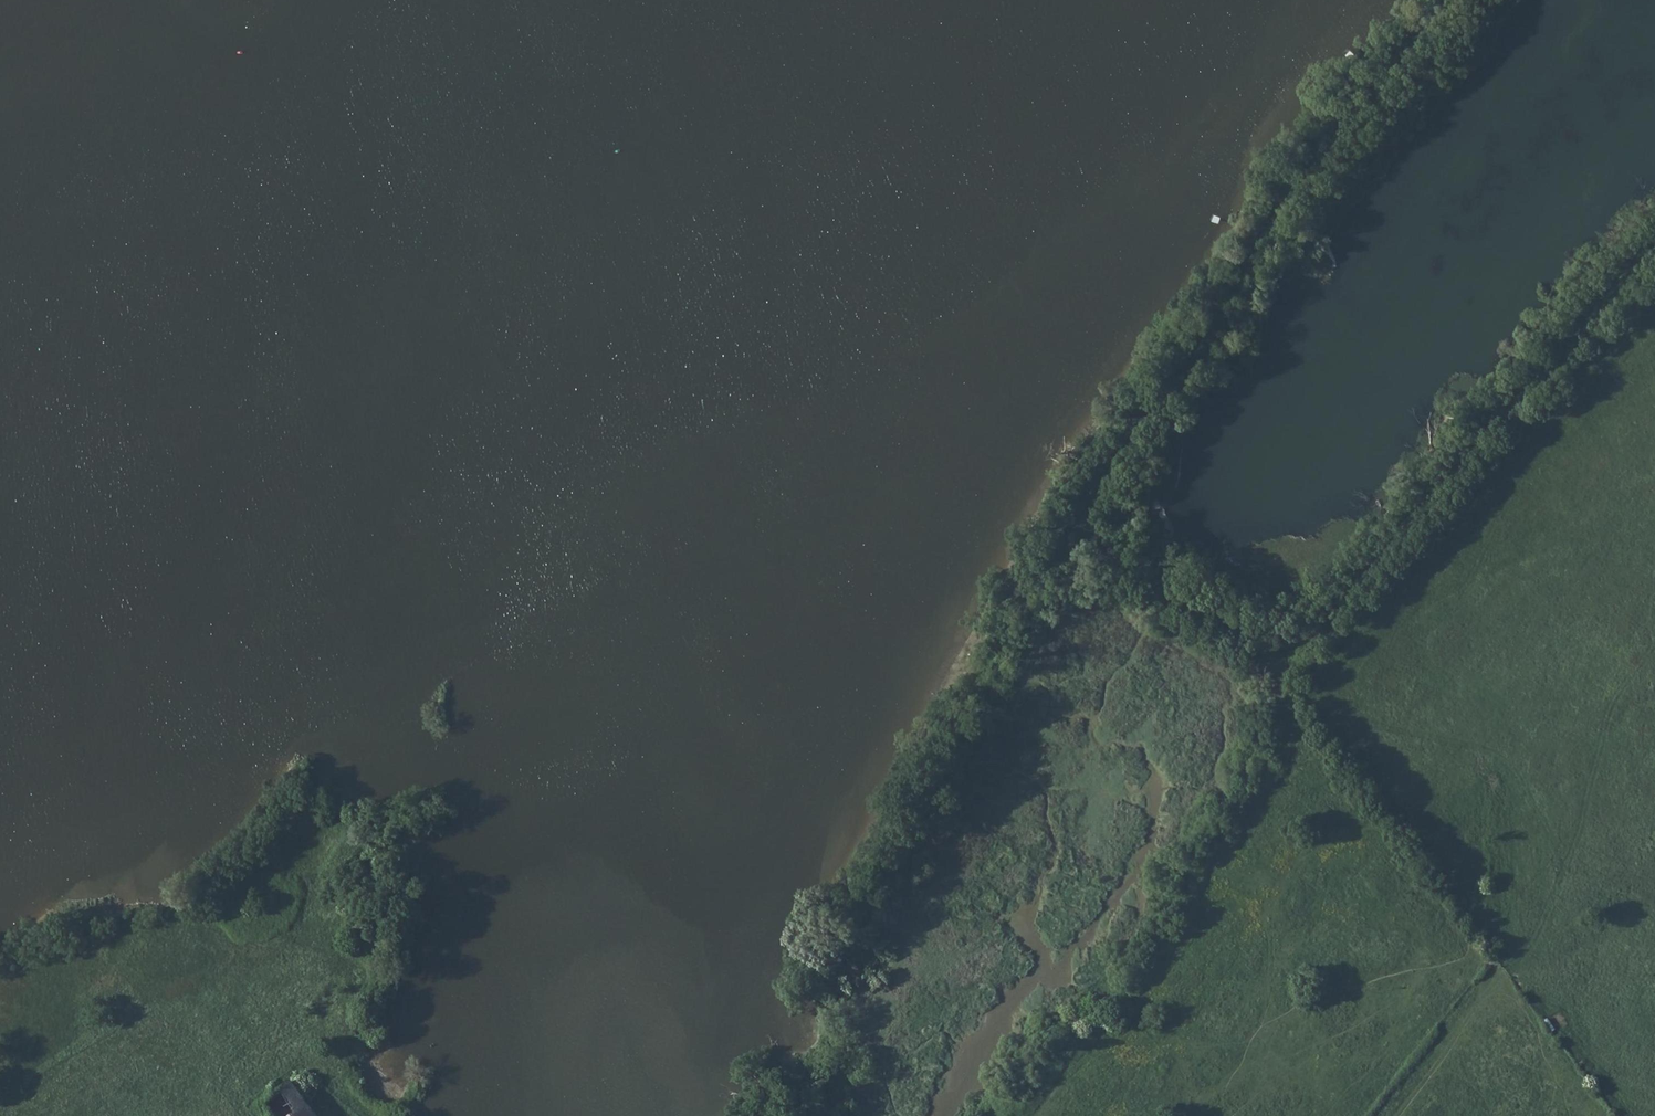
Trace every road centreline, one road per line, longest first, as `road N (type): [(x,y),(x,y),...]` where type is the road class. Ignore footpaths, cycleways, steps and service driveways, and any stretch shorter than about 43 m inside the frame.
road 1 (track): [(1462,0),(1343,125),(1096,511),(1291,663),(1654,247)]

